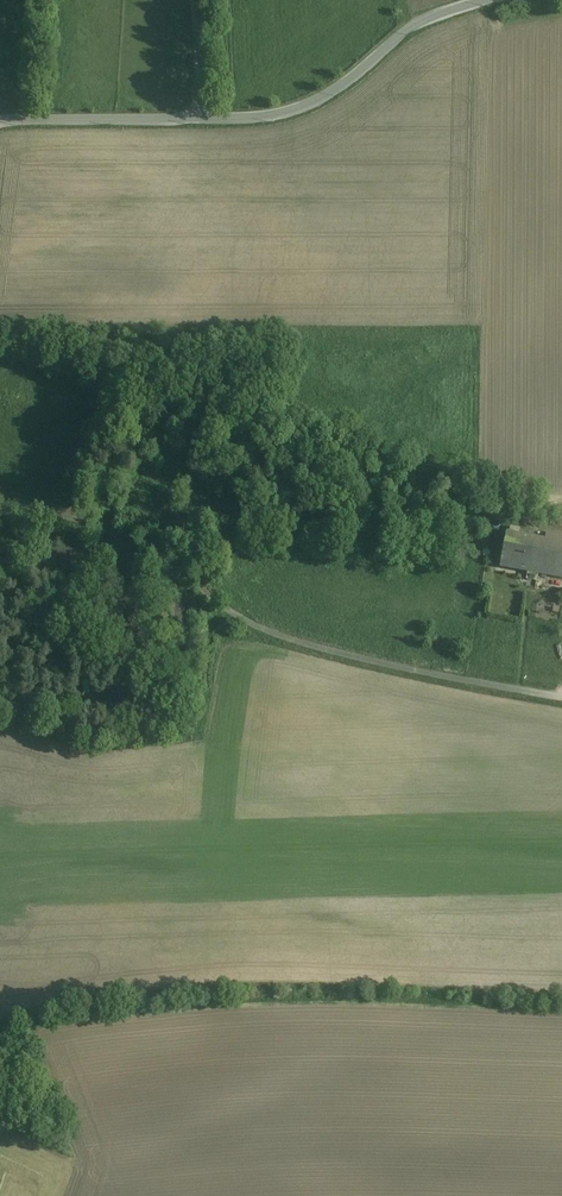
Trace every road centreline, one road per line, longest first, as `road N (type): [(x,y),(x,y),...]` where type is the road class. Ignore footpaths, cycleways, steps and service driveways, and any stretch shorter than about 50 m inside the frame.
road 1 (track): [(561,697),(285,637),(91,523),(0,502)]
road 2 (unclassified): [(0,119),(287,112),(334,90),(415,26),(487,0)]

